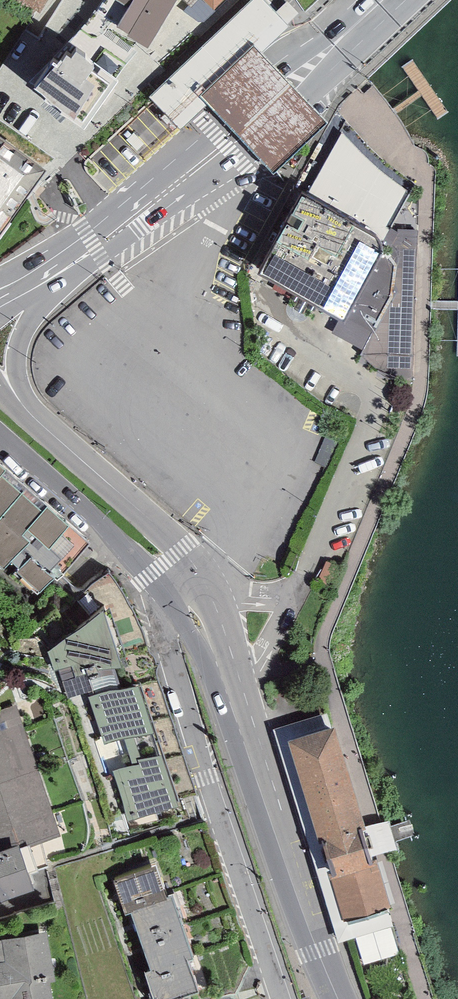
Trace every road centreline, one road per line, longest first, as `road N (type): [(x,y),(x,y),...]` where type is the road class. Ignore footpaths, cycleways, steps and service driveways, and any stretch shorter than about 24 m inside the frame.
road 1 (residential): [(171,593),(173,666),(285,998)]
road 2 (primary): [(336,998),(210,645)]
road 3 (secondary): [(47,279),(112,244),(206,173),(287,103),(332,46)]
road 4 (secondary): [(332,46),(270,85),(47,279)]
road 5 (primary): [(192,582),(164,538),(16,399)]
road 6 (primary): [(0,435),(171,593)]
road 7 (secondary): [(16,399),(17,347),(47,279)]

